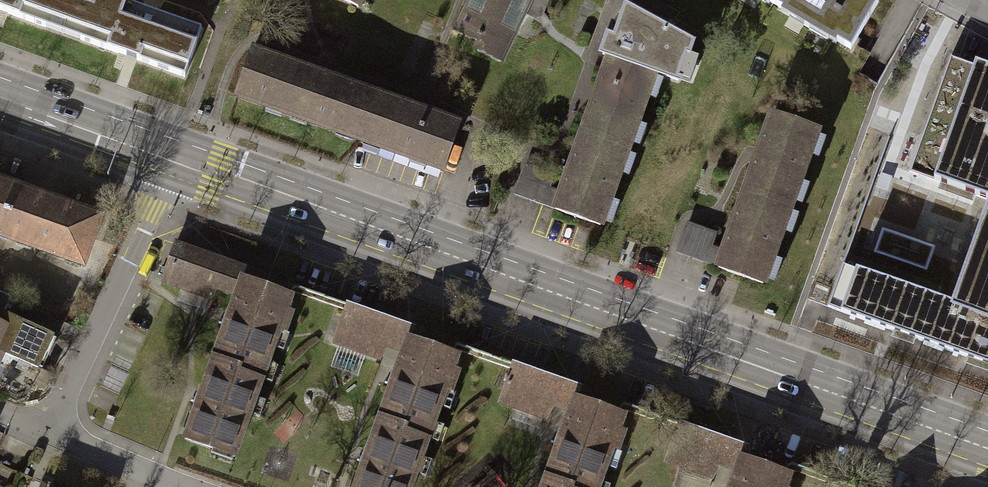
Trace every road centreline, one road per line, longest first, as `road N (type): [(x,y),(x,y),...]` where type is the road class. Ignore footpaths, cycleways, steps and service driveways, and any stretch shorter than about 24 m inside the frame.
road 1 (primary): [(987,448),(172,157)]
road 2 (residential): [(45,432),(172,157)]
road 3 (primary): [(172,157),(0,96)]
road 4 (residential): [(176,486),(45,432)]

